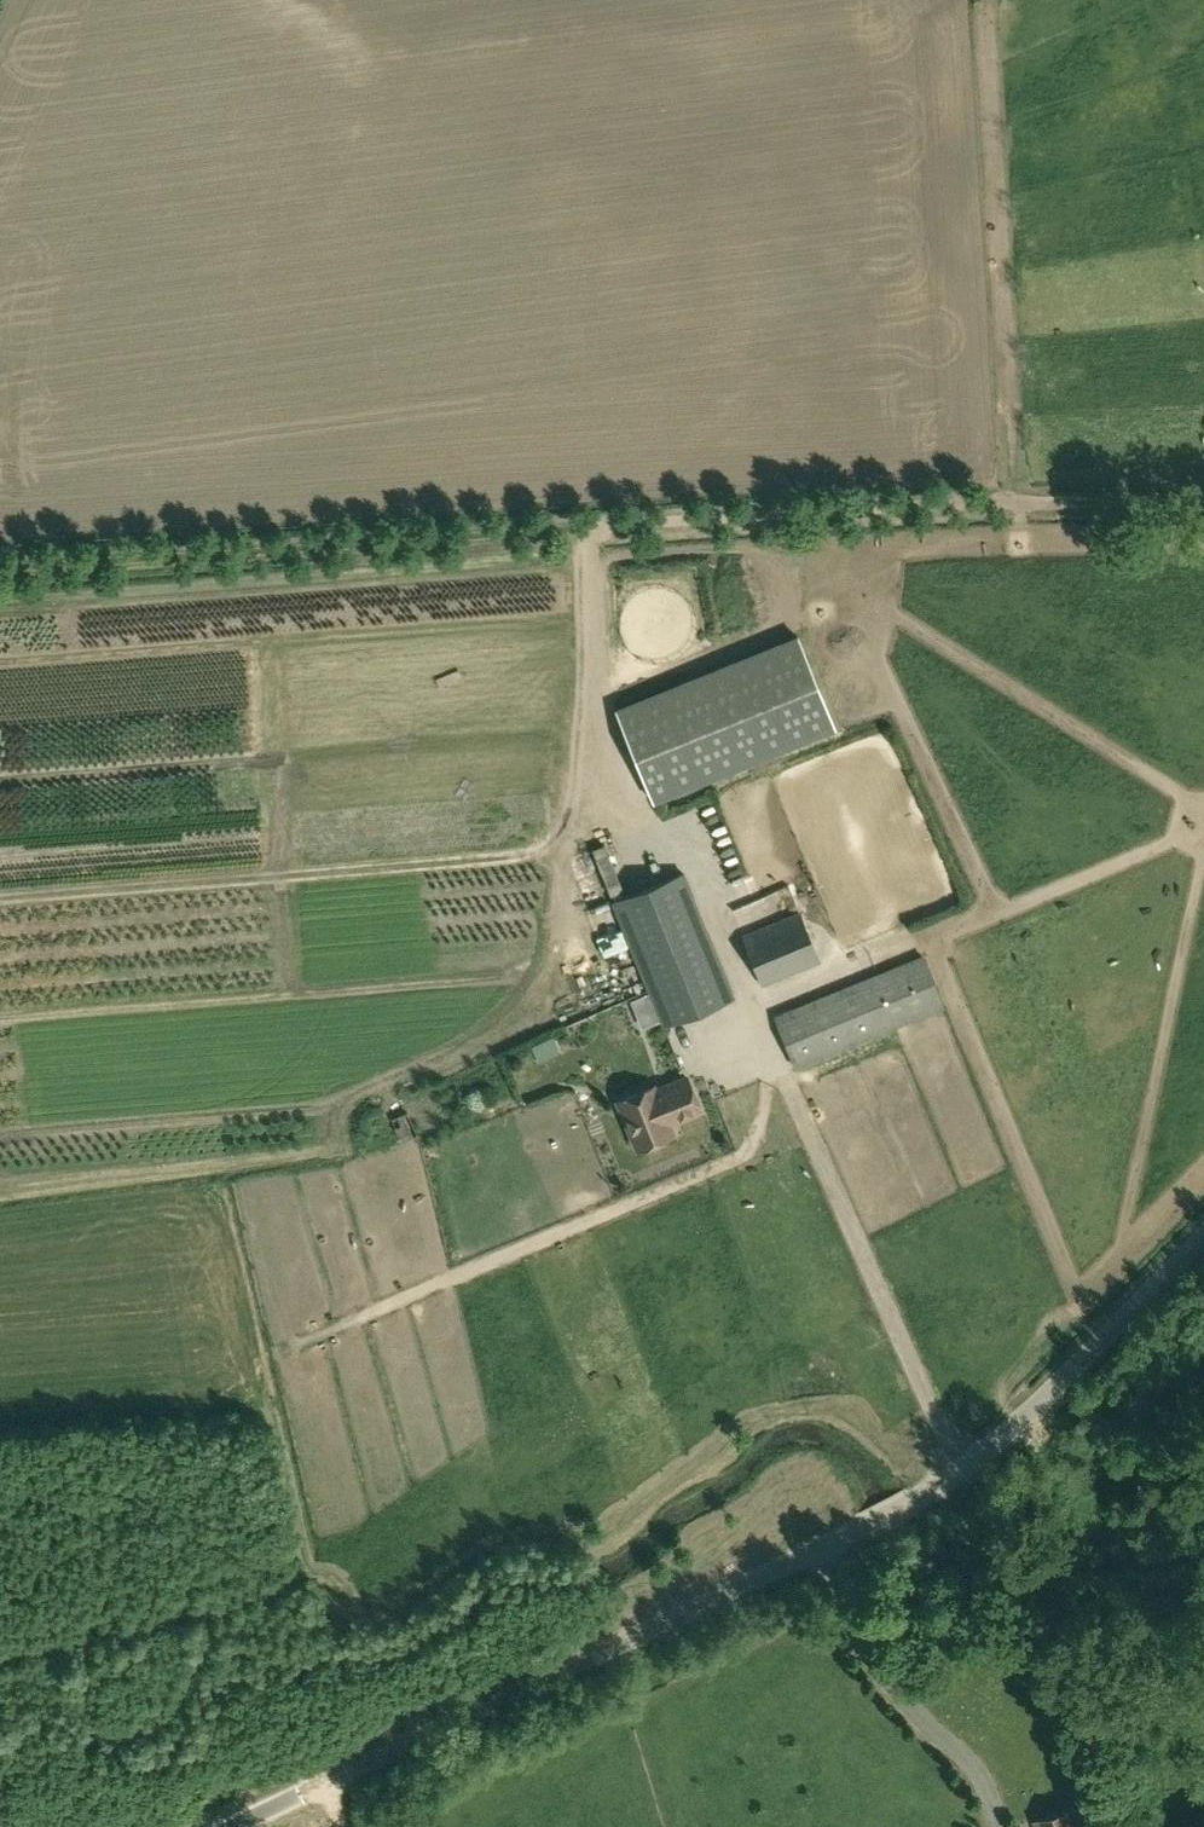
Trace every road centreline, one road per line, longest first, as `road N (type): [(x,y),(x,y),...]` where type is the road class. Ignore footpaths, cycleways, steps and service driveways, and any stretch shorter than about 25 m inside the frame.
road 1 (track): [(0,568),(1018,501),(1203,500)]
road 2 (unclassified): [(234,1826),(913,1502),(994,1443),(1203,1232)]

